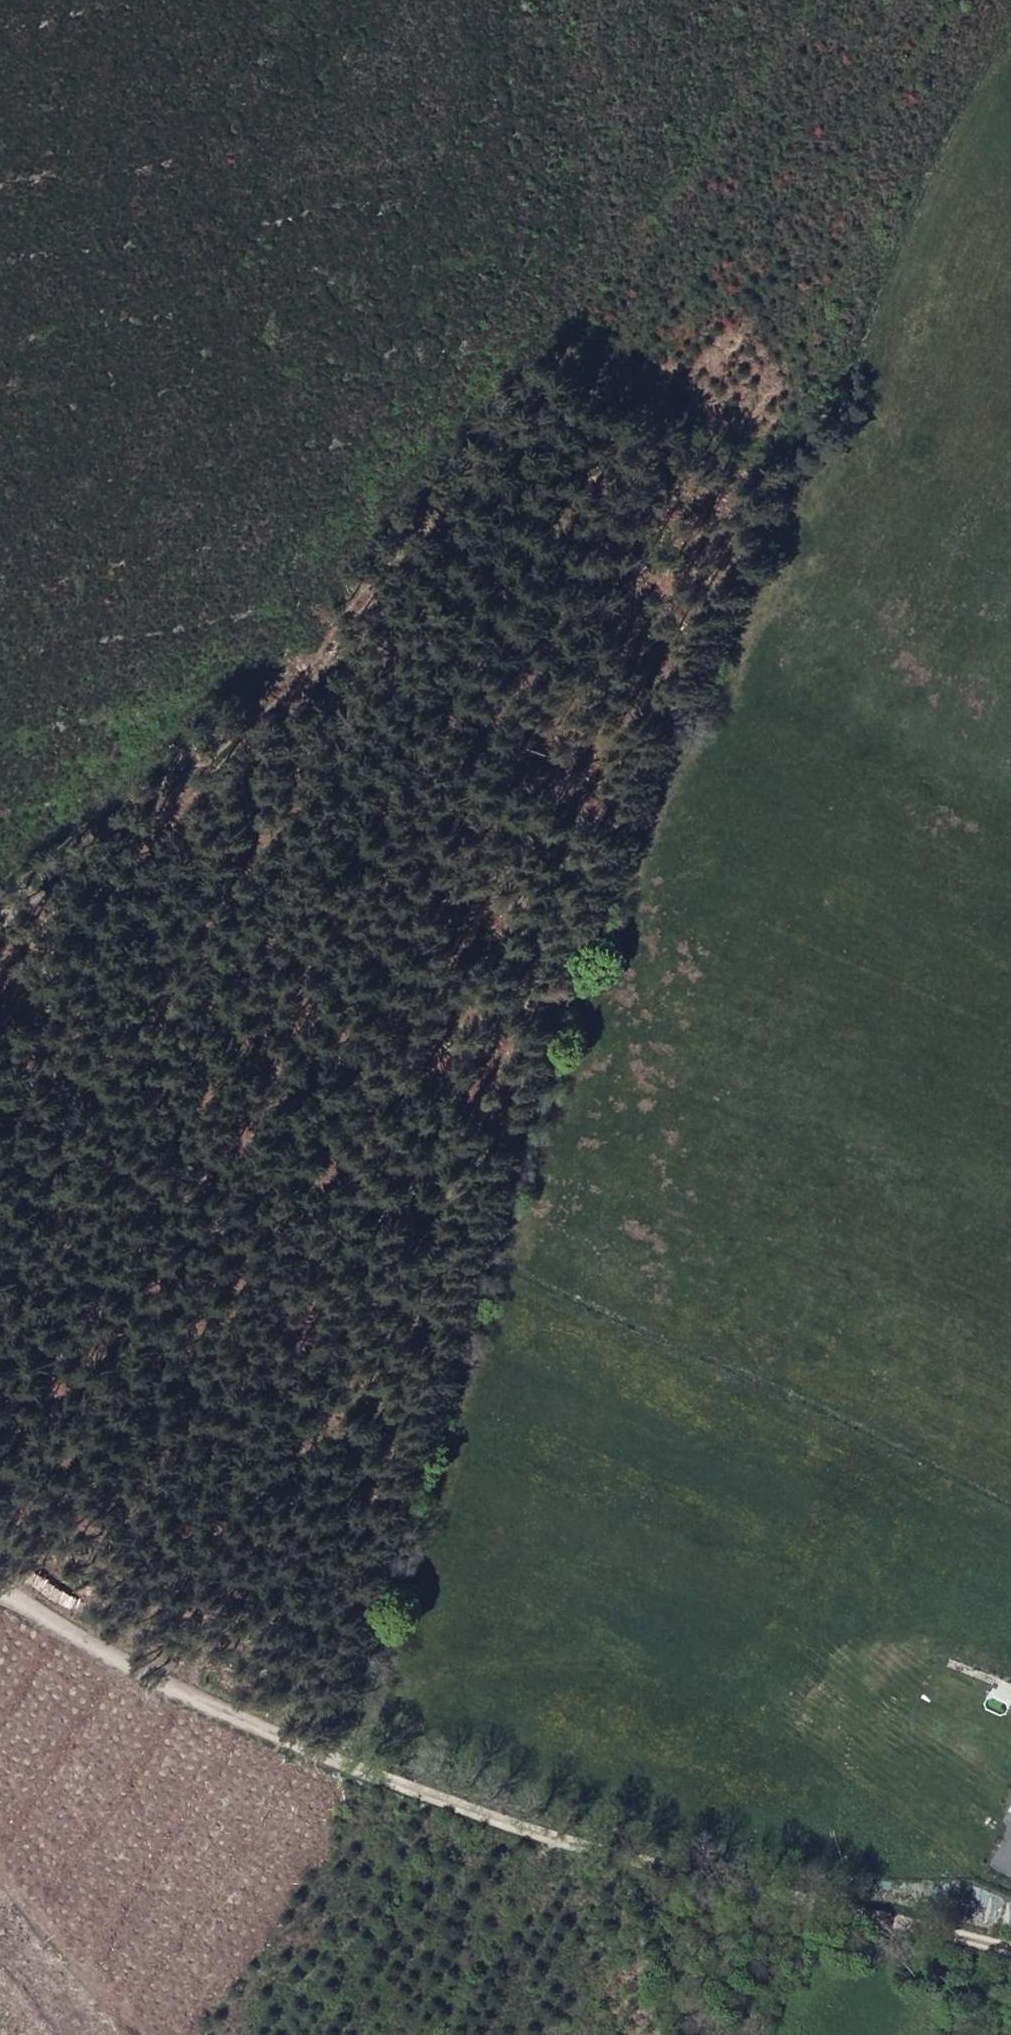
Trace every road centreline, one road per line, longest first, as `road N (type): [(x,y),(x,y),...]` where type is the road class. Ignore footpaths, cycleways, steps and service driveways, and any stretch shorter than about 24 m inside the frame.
road 1 (track): [(0,1553),(541,1810),(954,1923),(1010,1947)]

